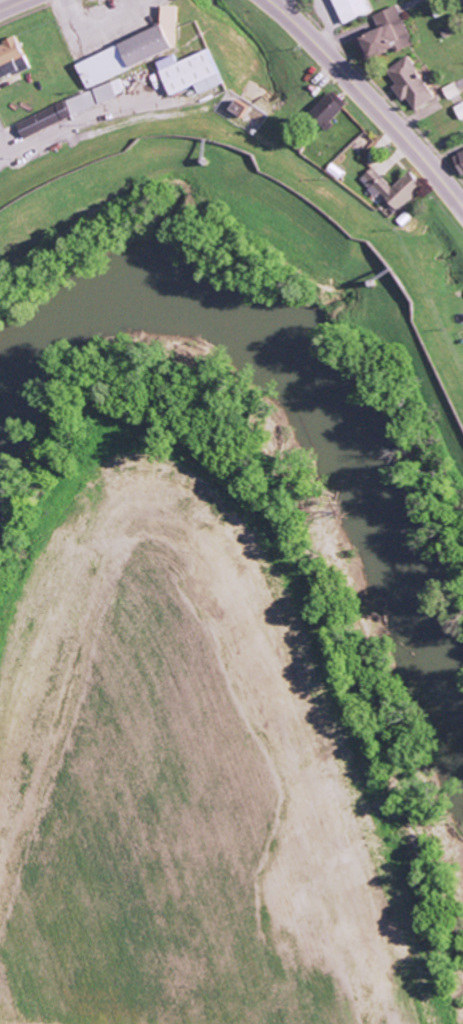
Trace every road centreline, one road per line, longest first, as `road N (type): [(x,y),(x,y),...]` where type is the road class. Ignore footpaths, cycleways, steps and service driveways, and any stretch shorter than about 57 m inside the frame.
road 1 (secondary): [(462,206),(396,124),(269,0)]

